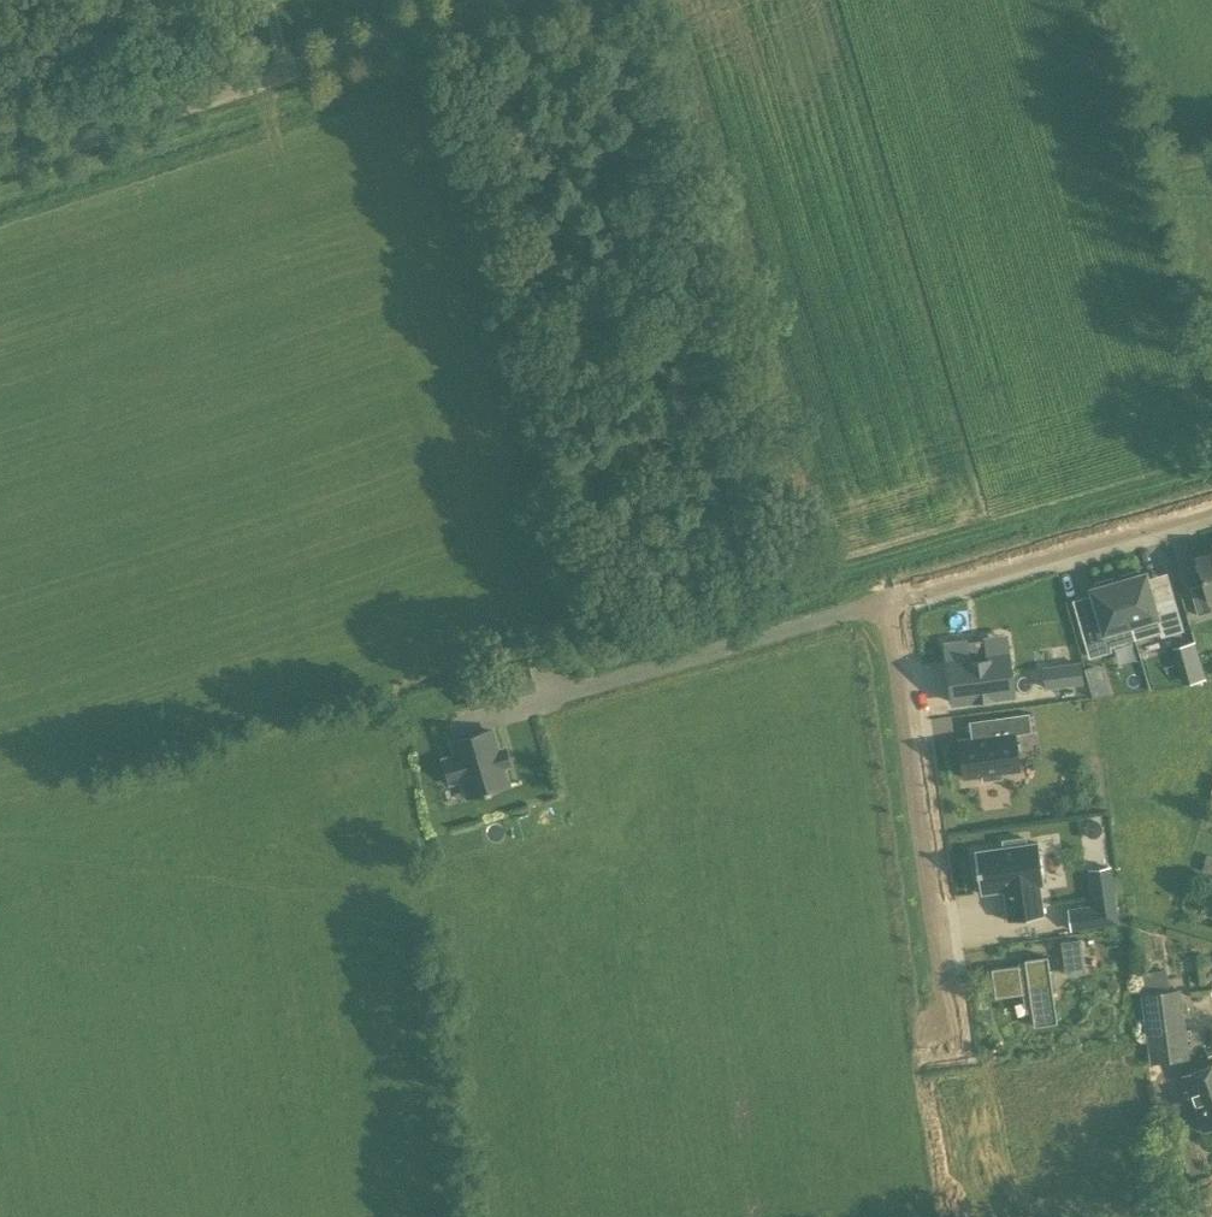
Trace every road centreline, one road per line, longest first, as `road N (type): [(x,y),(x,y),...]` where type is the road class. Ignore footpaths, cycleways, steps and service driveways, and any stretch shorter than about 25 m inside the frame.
road 1 (unclassified): [(0,167),(502,0)]
road 2 (residential): [(890,598),(952,1060)]
road 3 (residential): [(890,598),(524,707)]
road 4 (residential): [(1211,504),(890,598)]

